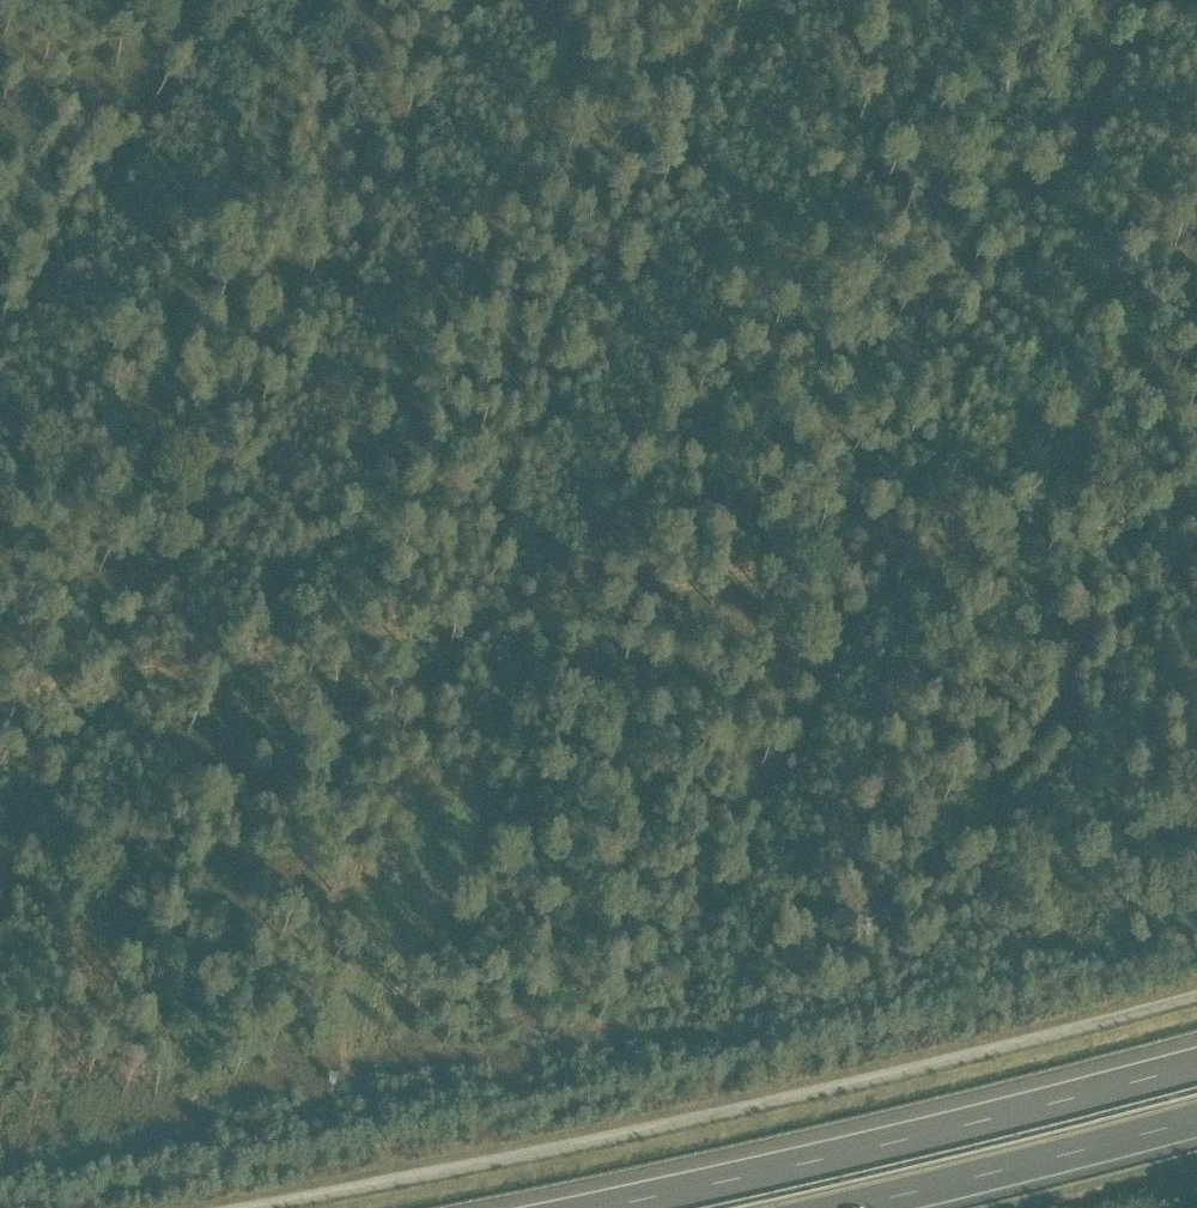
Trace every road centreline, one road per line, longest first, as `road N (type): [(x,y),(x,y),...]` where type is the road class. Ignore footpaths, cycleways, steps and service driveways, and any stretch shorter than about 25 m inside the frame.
road 1 (track): [(1196,996),(952,1064),(255,1207)]
road 2 (motorway): [(1196,1068),(612,1207)]
road 3 (motorway): [(849,1207),(1196,1122)]

